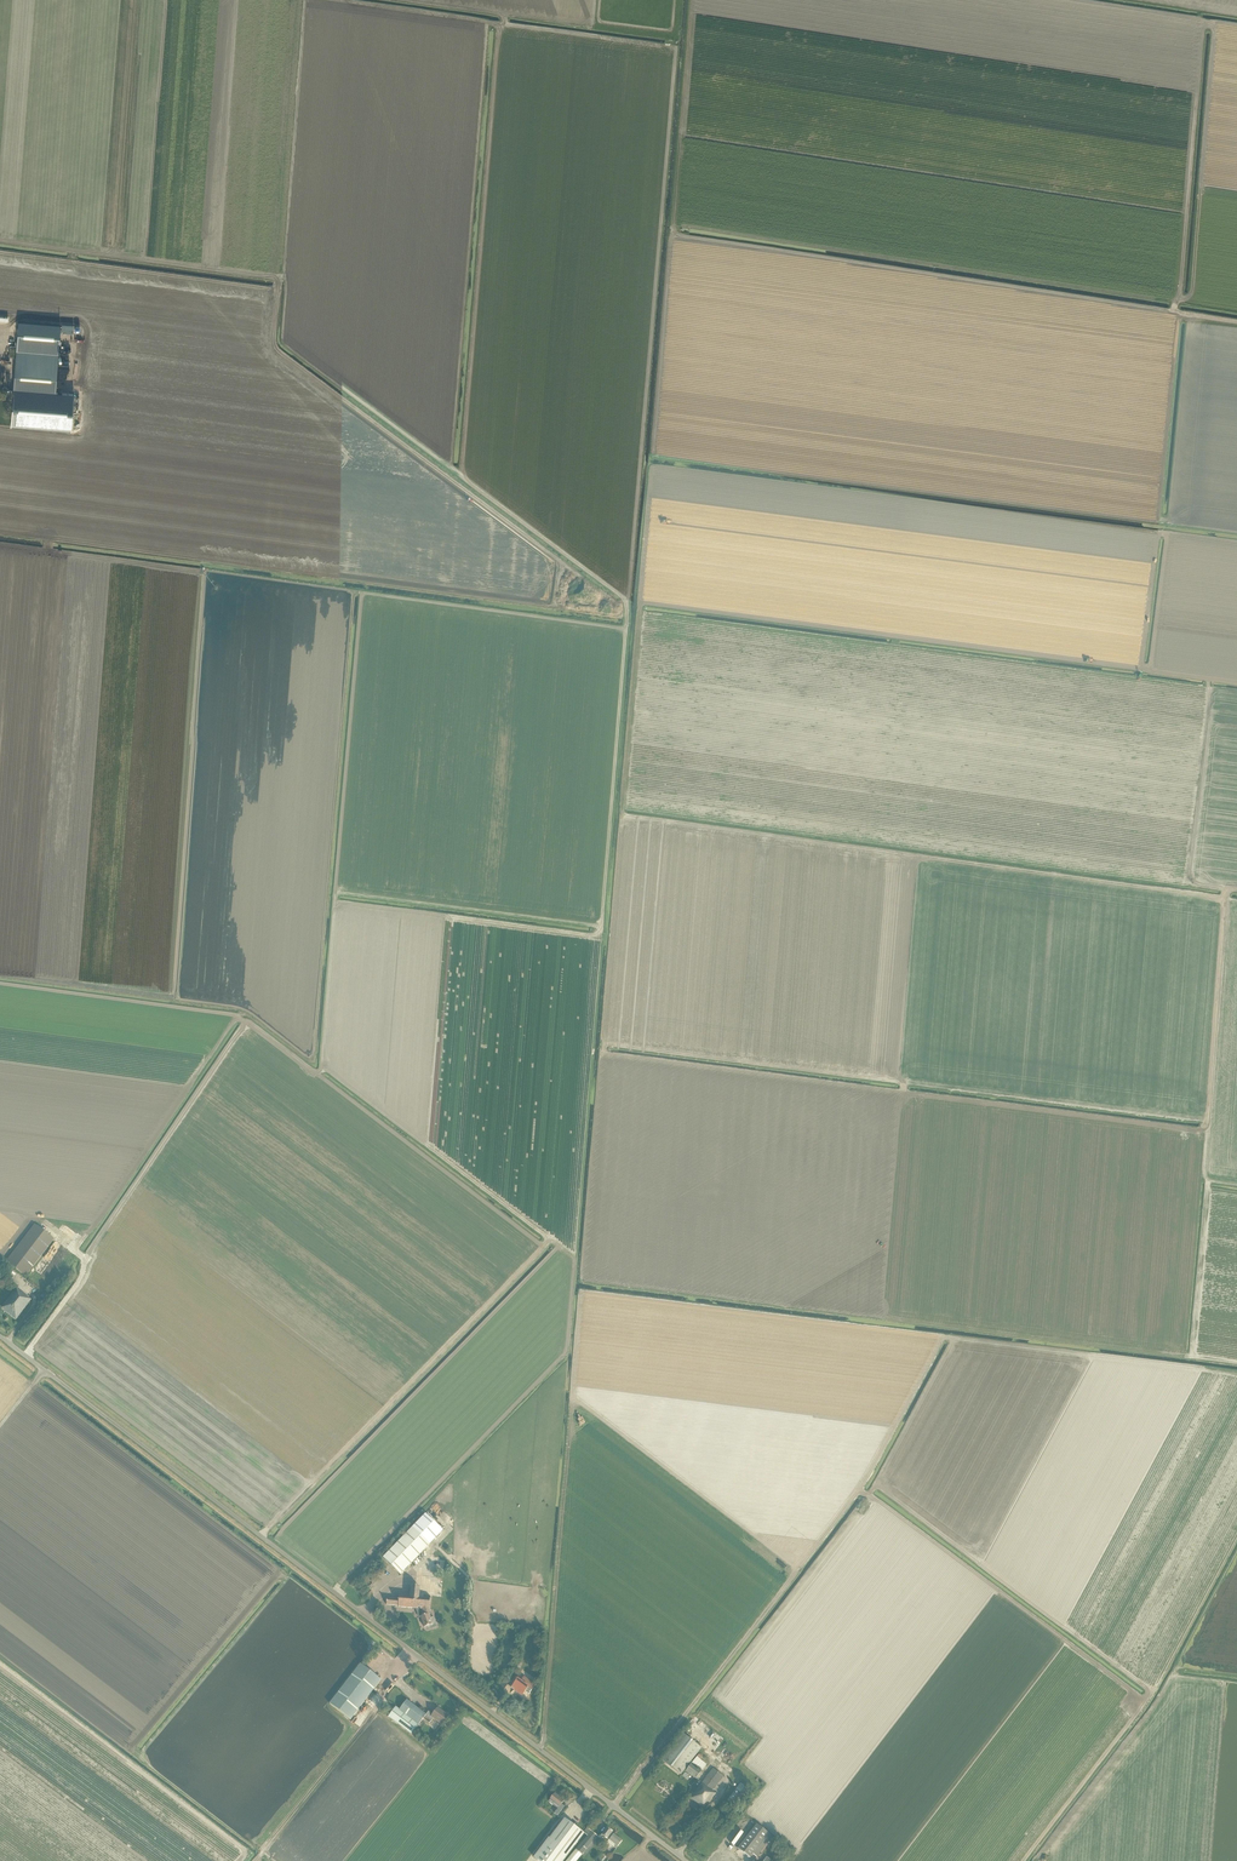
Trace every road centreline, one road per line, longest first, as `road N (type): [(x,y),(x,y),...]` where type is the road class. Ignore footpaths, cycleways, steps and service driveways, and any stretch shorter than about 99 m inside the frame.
road 1 (unclassified): [(685,1860),(0,1338)]
road 2 (track): [(320,1070),(546,1241),(260,1537)]
road 3 (track): [(335,903),(320,1070),(242,1024),(24,1356)]
road 4 (track): [(635,641),(640,602),(1236,682)]
road 5 (track): [(1225,899),(621,815),(621,800)]
road 6 (track): [(1225,899),(1192,1357),(1167,1354)]
road 7 (track): [(411,1651),(255,1860)]

